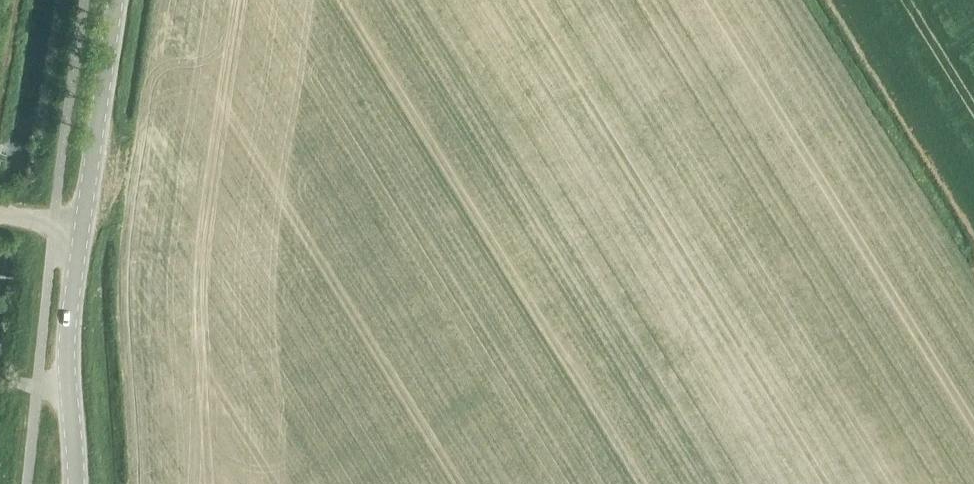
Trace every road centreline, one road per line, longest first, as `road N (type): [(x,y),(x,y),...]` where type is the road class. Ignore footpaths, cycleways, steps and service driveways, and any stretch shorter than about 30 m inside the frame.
road 1 (tertiary): [(76,483),(68,332),(115,0)]

